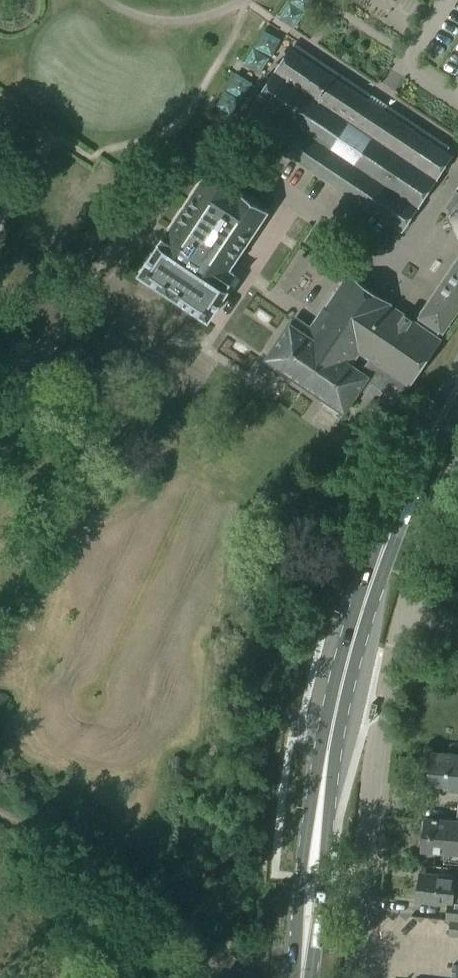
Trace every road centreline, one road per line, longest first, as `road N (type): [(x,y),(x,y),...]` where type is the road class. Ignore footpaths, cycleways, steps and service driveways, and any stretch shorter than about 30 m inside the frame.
road 1 (primary): [(317,835),(363,601),(422,453),(457,395)]
road 2 (unclassified): [(352,977),(361,845),(407,602)]
road 3 (primary): [(317,835),(301,879),(293,977)]
road 4 (unclassified): [(407,602),(457,467)]
road 5 (primary): [(311,977),(322,880),(317,835)]

